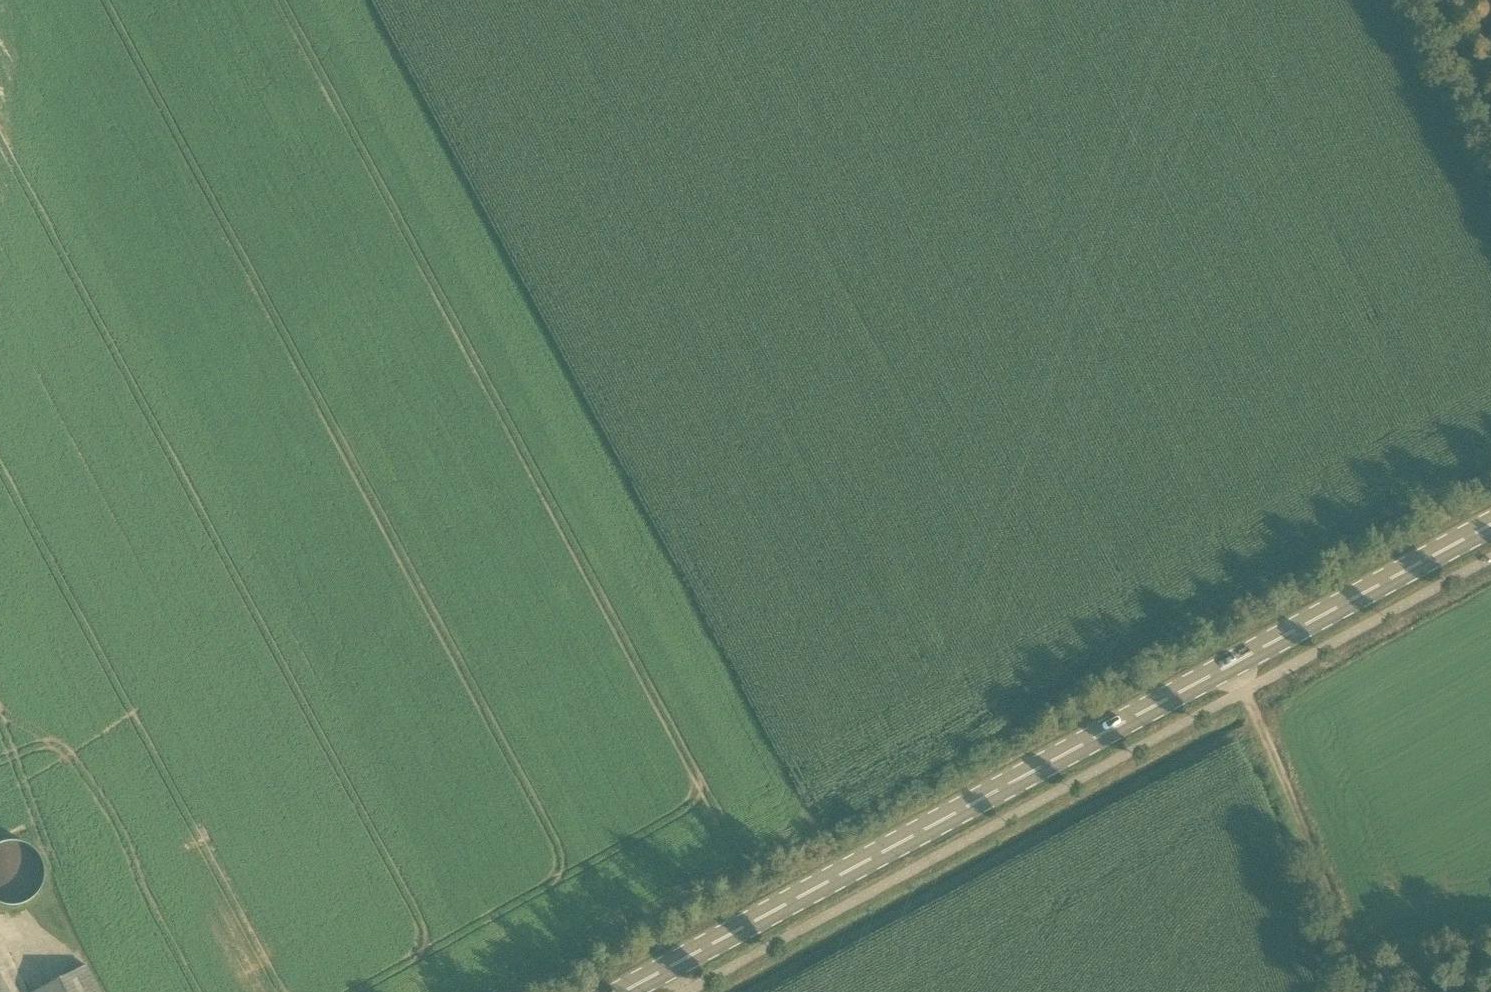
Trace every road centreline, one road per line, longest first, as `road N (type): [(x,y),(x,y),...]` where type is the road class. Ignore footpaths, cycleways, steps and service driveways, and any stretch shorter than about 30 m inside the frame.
road 1 (secondary): [(632,991),(1490,530)]

